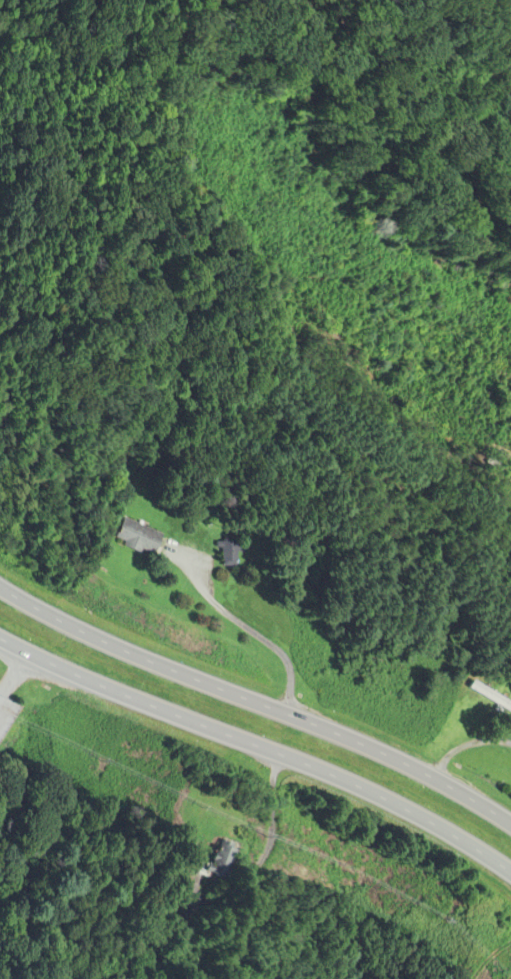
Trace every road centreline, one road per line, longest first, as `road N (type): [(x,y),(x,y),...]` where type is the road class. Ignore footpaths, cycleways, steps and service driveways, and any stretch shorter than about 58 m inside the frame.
road 1 (trunk): [(0,636),(402,806),(510,875)]
road 2 (trunk): [(510,824),(401,762),(136,656),(0,586)]

